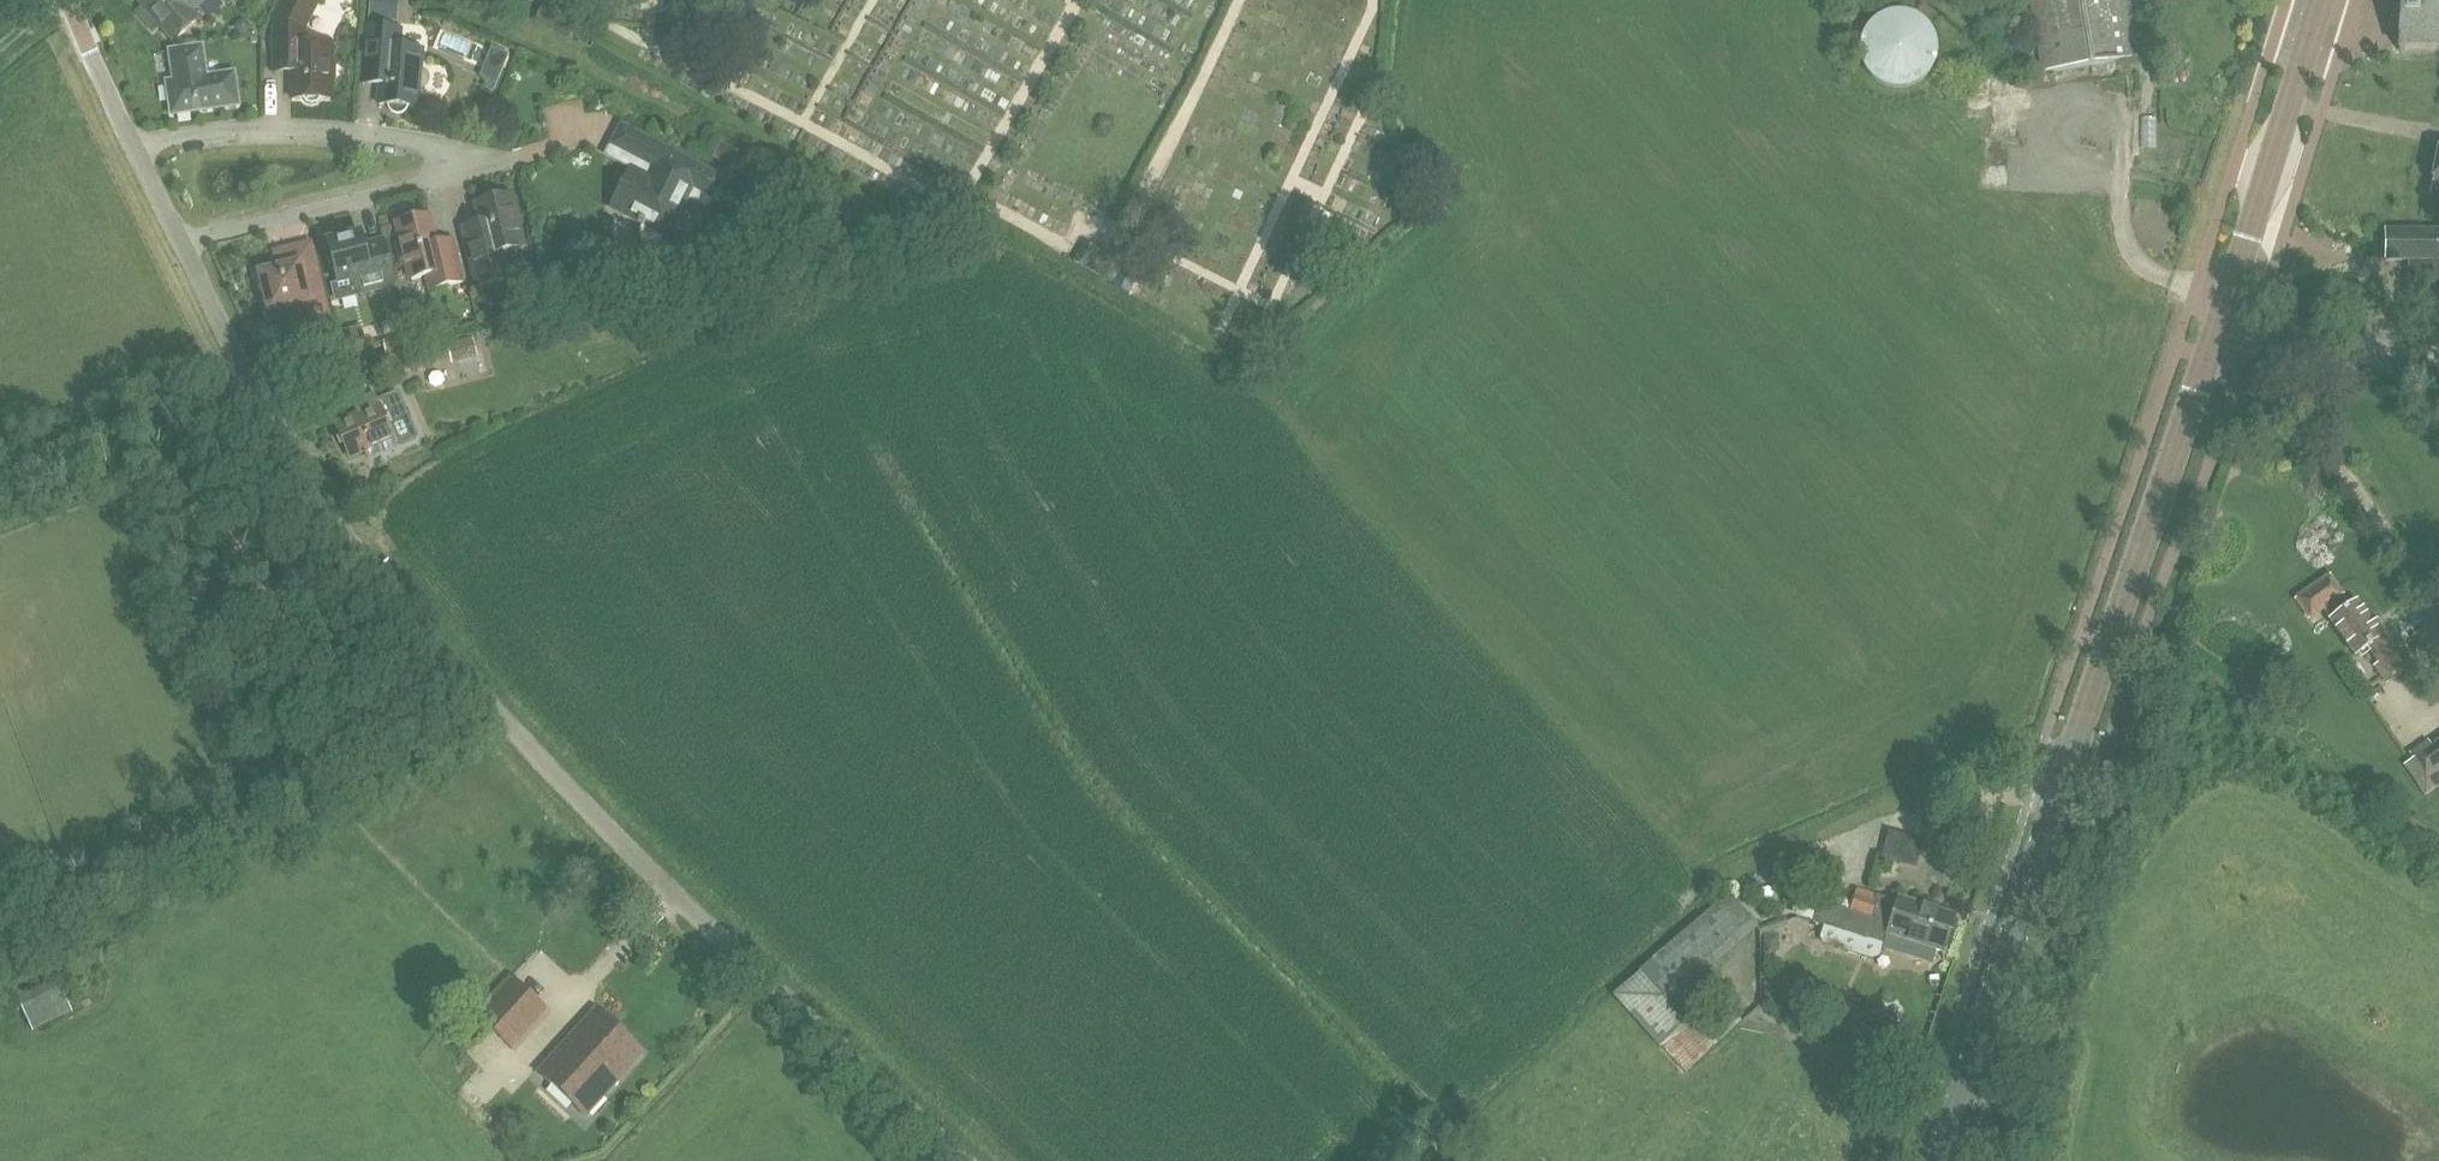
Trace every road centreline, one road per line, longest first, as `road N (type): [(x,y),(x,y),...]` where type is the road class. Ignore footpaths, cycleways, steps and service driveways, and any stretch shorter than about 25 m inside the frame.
road 1 (unclassified): [(959,1160),(647,871),(408,621),(304,479),(181,247)]
road 2 (tertiary): [(1942,1160),(2208,352)]
road 3 (residential): [(181,247),(429,184),(441,175),(441,149),(350,131),(237,127),(134,149)]
road 4 (tertiary): [(2208,352),(2319,0)]
road 5 (residential): [(2438,364),(2208,352)]
road 6 (unclassified): [(134,149),(66,0)]

